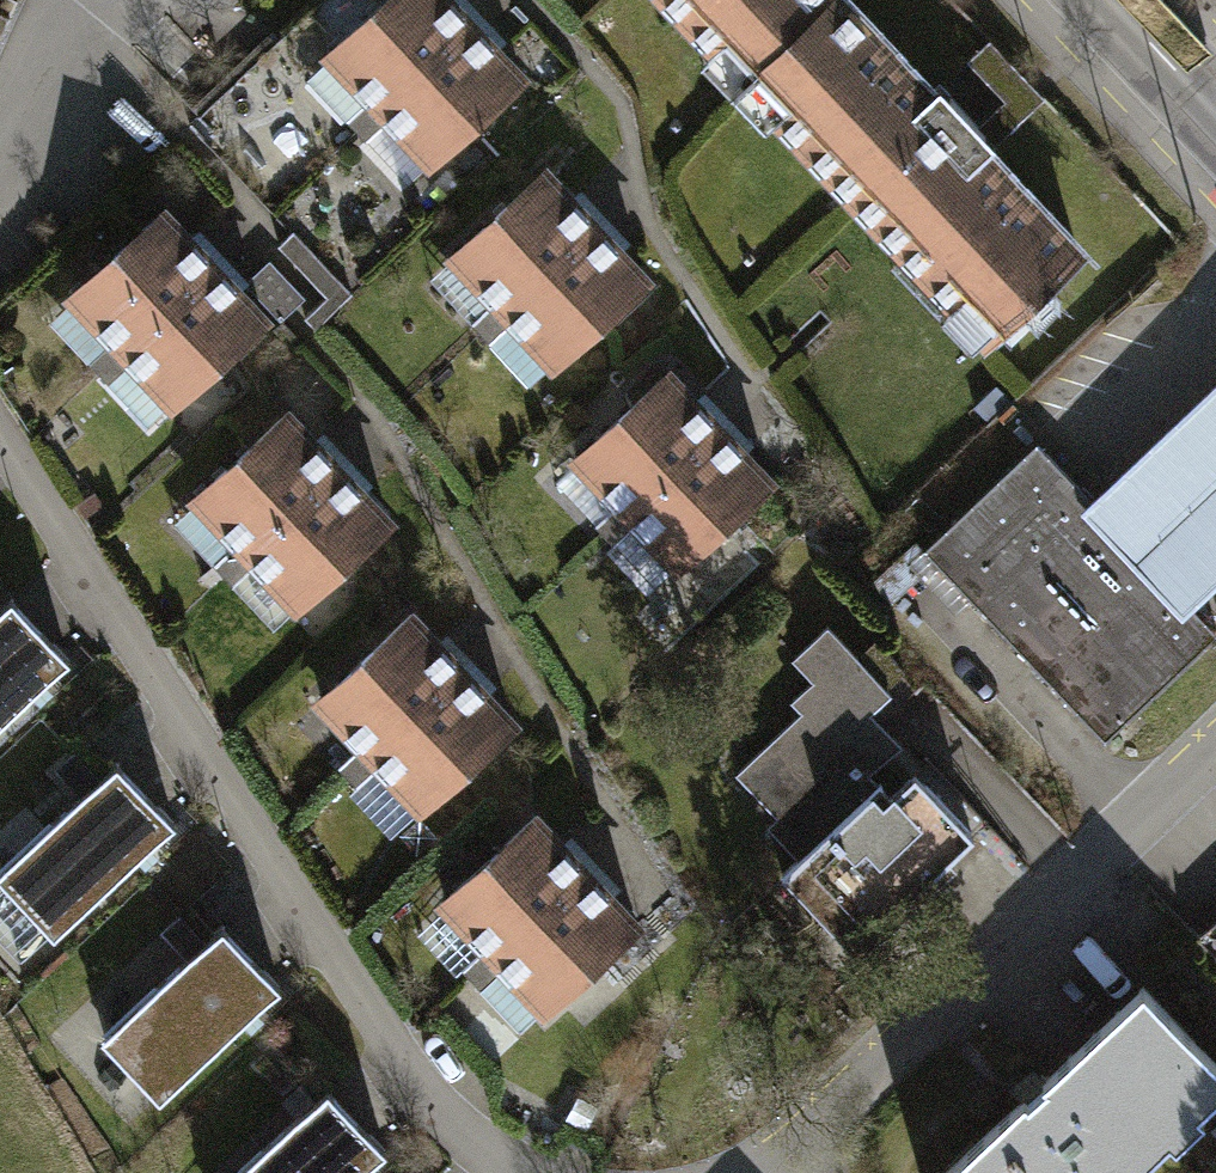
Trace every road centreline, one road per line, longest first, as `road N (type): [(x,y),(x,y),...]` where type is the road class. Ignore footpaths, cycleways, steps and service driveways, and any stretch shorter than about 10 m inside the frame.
road 1 (residential): [(0,449),(402,1089),(523,1172)]
road 2 (residential): [(755,1172),(808,1137),(1215,748)]
road 3 (residential): [(74,0),(0,165)]
road 4 (primary): [(1099,0),(1215,122)]

